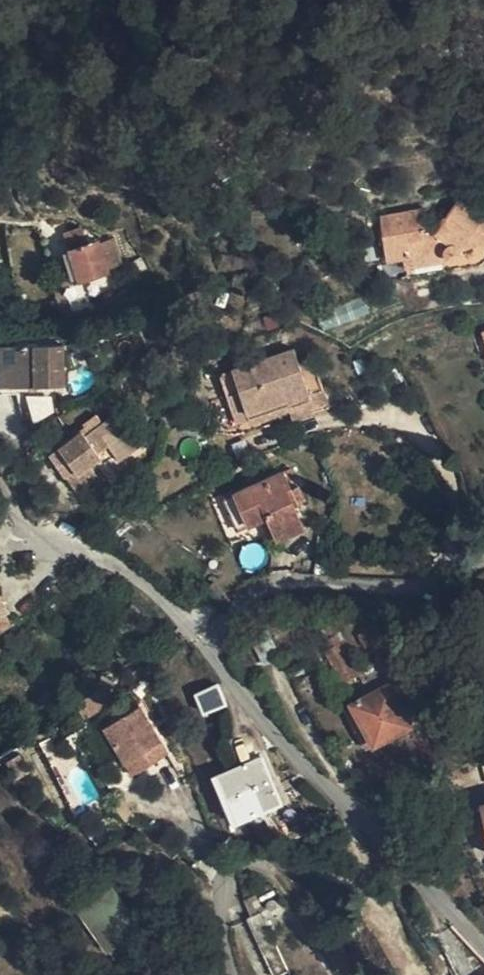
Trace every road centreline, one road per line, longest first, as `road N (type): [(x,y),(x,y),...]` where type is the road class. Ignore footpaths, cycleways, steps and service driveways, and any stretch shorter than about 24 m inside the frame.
road 1 (residential): [(483,936),(441,886),(260,722),(207,643)]
road 2 (residential): [(207,643),(121,565),(36,534),(0,474)]
road 3 (residential): [(207,643),(257,589),(424,584)]
road 4 (residential): [(236,974),(227,876),(254,857)]

